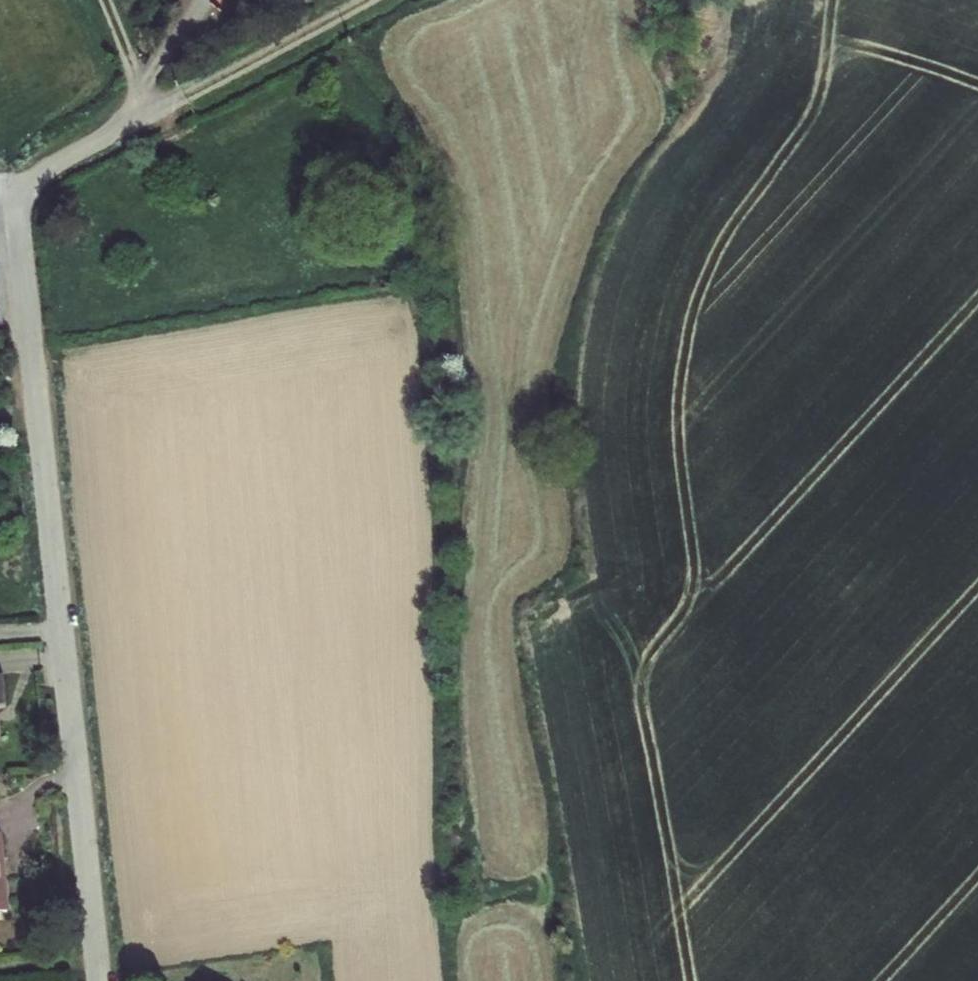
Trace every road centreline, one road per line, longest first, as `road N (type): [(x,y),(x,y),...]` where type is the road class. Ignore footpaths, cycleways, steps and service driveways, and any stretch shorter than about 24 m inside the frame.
road 1 (residential): [(107,0),(153,111),(28,180),(17,213),(102,980)]
road 2 (track): [(153,111),(363,0)]

